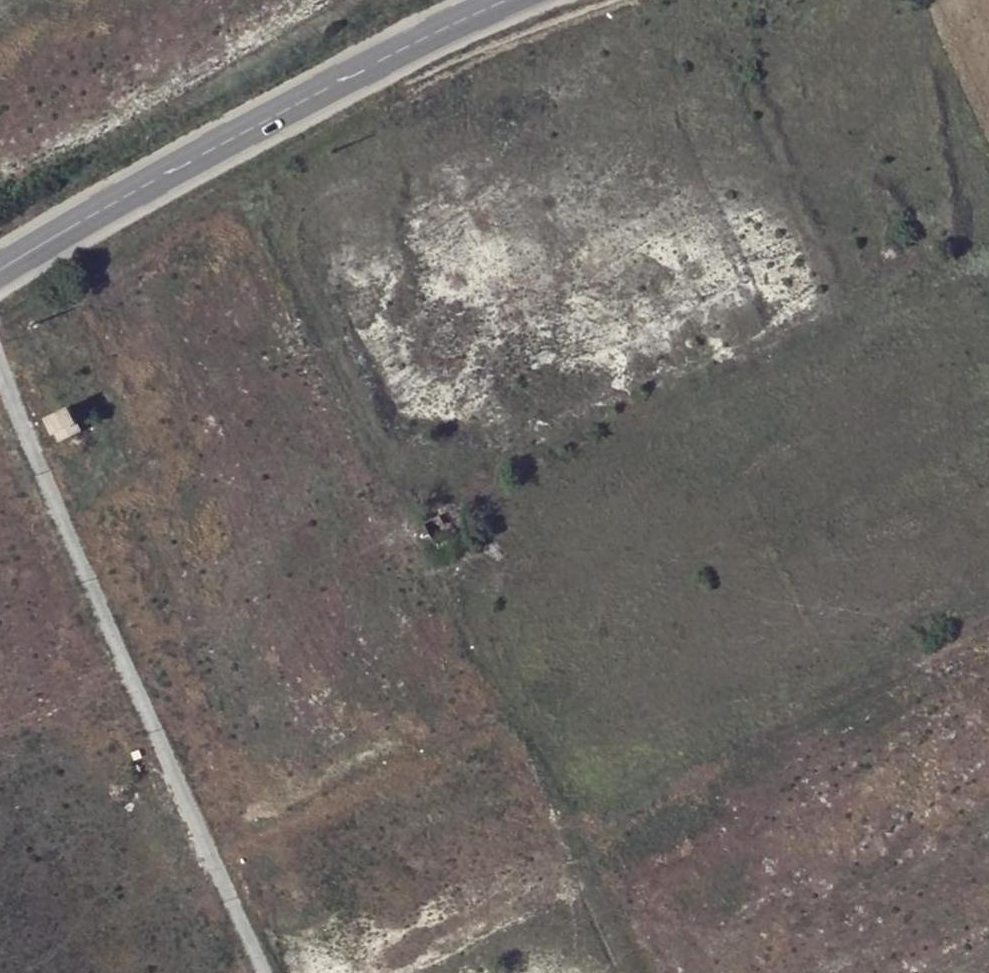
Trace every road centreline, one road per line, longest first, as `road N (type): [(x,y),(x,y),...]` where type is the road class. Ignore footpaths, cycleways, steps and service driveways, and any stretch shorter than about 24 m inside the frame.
road 1 (track): [(0,382),(263,972)]
road 2 (secondary): [(495,0),(169,166),(0,269)]

